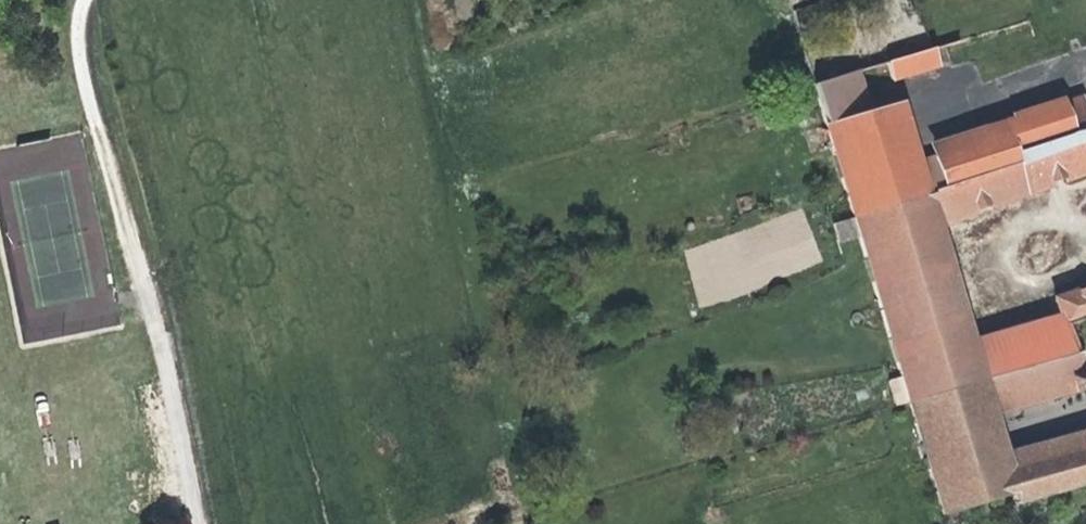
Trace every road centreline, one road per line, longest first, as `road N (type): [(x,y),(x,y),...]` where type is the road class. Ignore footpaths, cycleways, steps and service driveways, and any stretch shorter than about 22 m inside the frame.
road 1 (track): [(151,304),(80,58),(88,0)]

